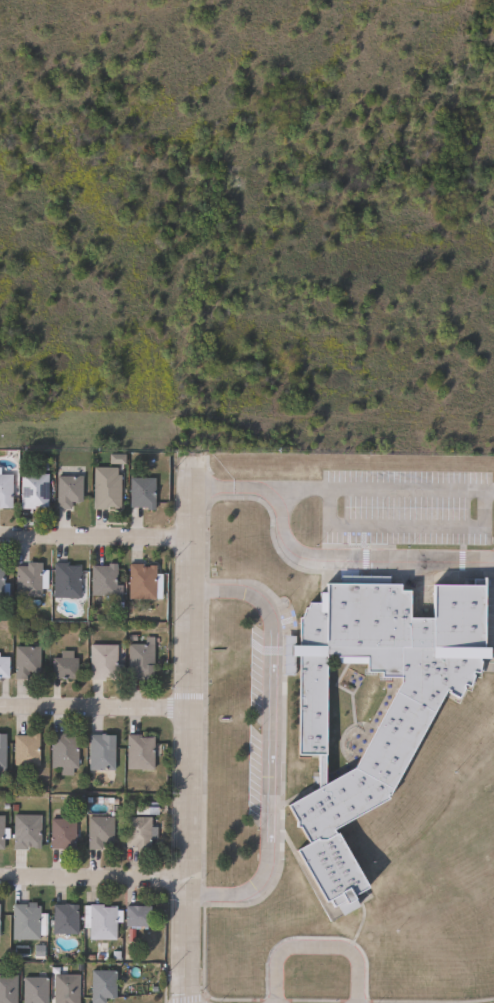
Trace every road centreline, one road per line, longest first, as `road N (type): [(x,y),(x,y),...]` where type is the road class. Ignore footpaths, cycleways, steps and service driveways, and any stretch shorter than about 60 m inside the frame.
road 1 (residential): [(185,1002),(192,451)]
road 2 (residential): [(191,538),(0,535)]
road 3 (residential): [(0,706),(190,708)]
road 4 (residential): [(188,878),(0,873)]

